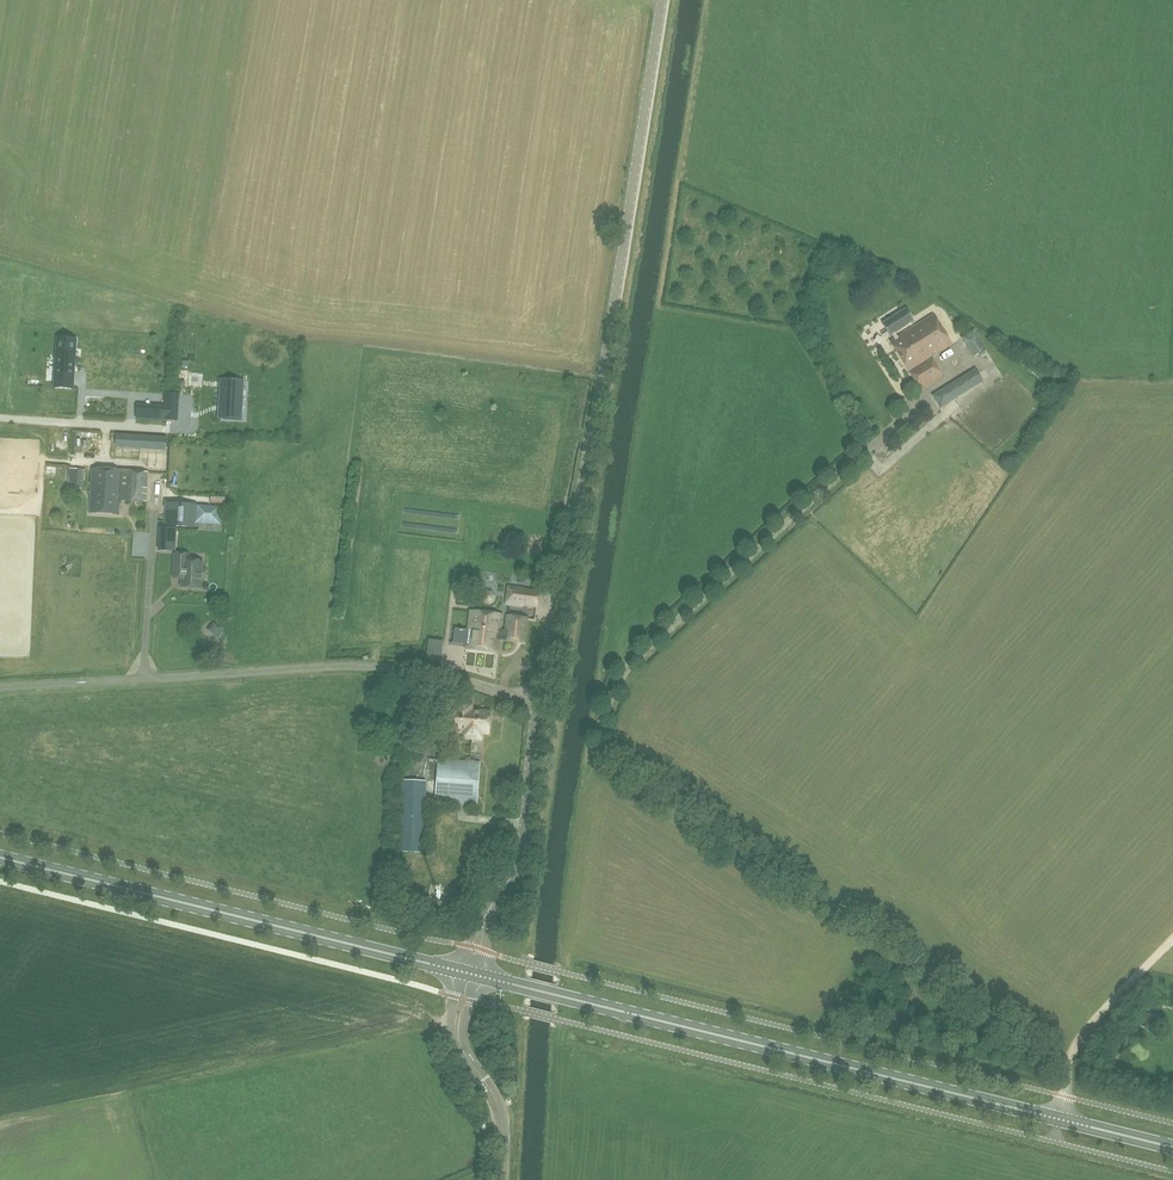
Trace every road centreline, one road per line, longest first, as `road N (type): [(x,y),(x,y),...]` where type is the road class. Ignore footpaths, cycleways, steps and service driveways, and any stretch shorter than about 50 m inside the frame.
road 1 (tertiary): [(540,703),(626,247),(663,0)]
road 2 (secondary): [(565,998),(1172,1146)]
road 3 (unclassified): [(540,703),(383,665),(0,687)]
road 4 (secondary): [(462,971),(0,858)]
road 5 (tertiary): [(462,971),(479,921),(524,840),(540,703)]
road 6 (tertiary): [(504,1179),(503,1135),(464,1048),(462,971)]

